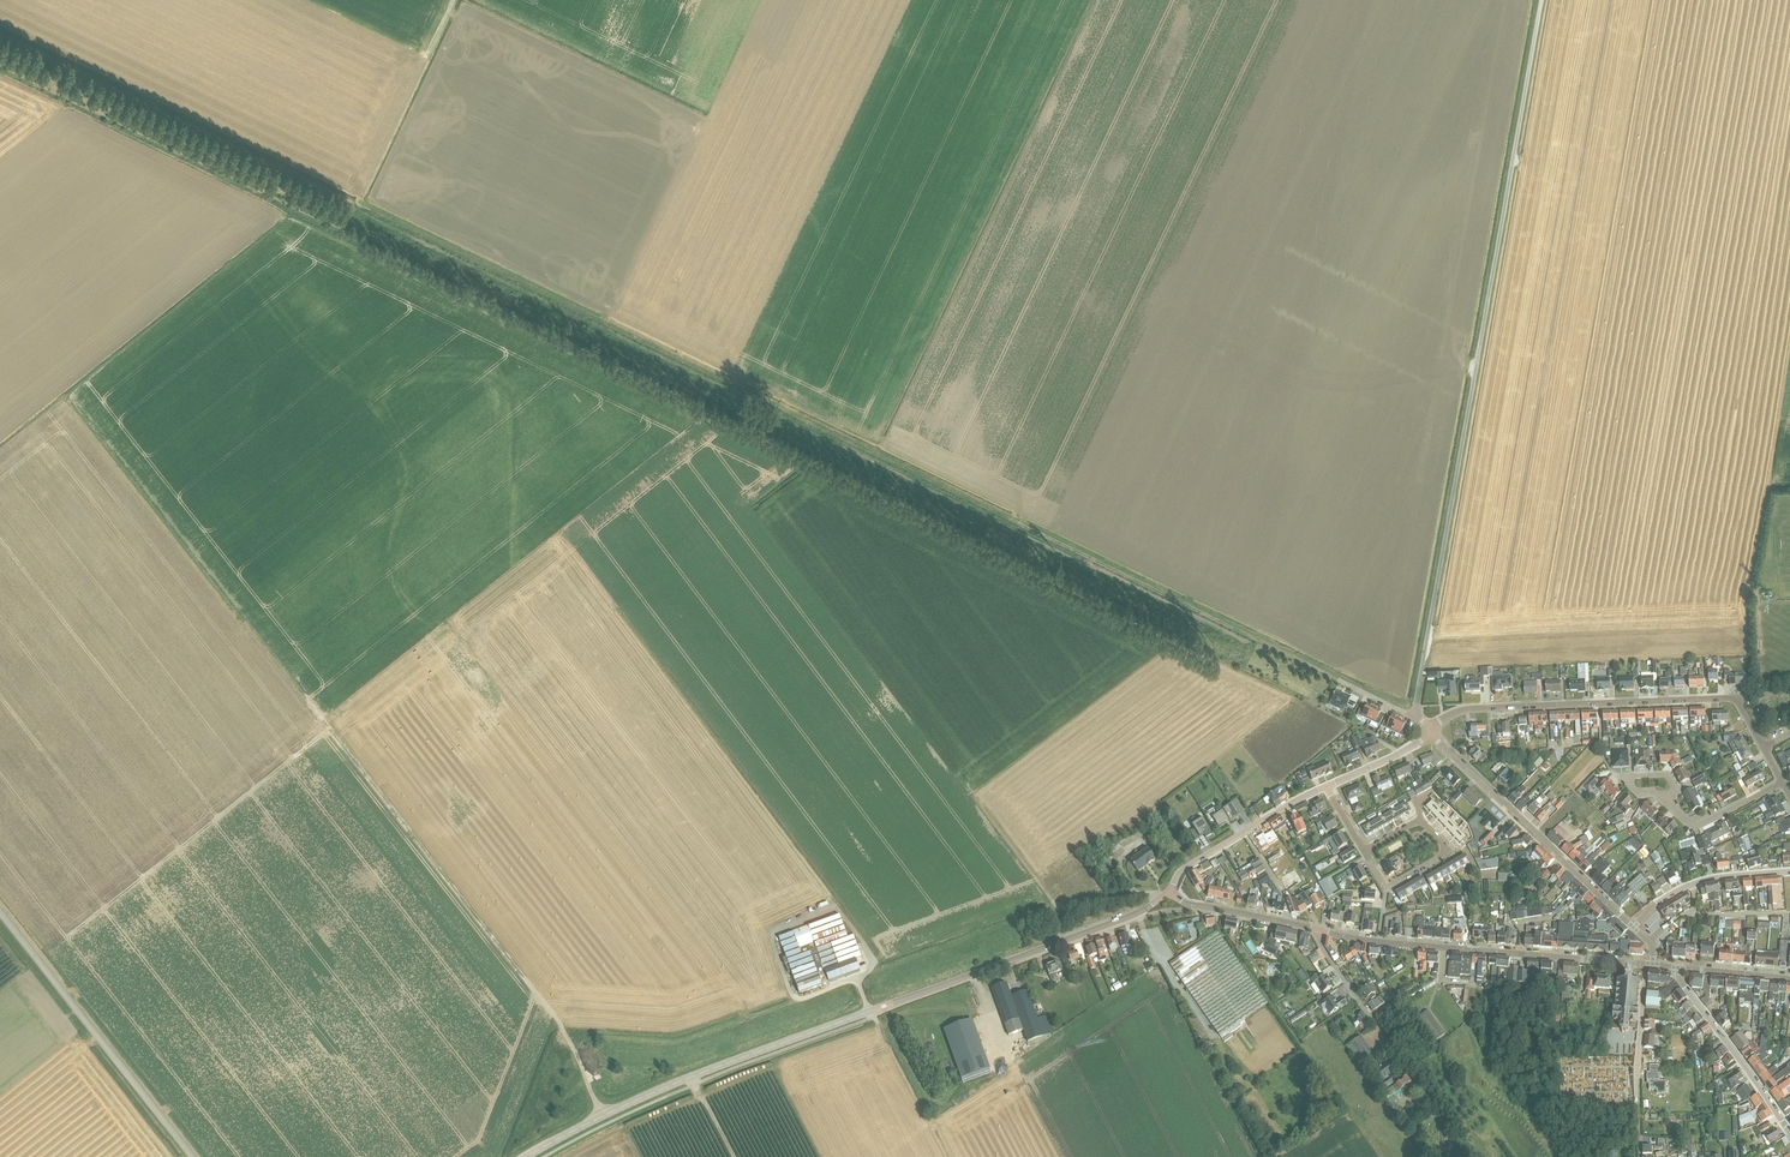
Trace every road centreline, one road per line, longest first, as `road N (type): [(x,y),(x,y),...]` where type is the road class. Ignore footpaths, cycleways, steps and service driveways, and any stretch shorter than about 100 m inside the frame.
road 1 (track): [(1338,680),(358,205)]
road 2 (unclassified): [(1416,701),(1540,0)]
road 3 (tertiary): [(527,1156),(646,1095),(1130,916),(1171,893)]
road 4 (track): [(601,1116),(546,1005),(247,623)]
road 5 (tertiary): [(193,1156),(0,912)]
road 6 (residential): [(1431,730),(1470,709),(1736,697)]
road 7 (residential): [(1631,927),(1431,730)]
road 8 (tertiary): [(1647,963),(1444,947)]
road 9 (residential): [(1789,1133),(1678,968)]
road 10 (residential): [(1640,1156),(1647,963)]
road 11 (residential): [(1317,930),(1419,1090)]
road 12 (residential): [(1386,888),(1447,850),(1420,822),(1364,851)]
road 13 (tertiary): [(1317,930),(1186,904),(1171,893)]
road 14 (residential): [(1782,782),(1697,827),(1670,798)]
road 15 (residential): [(1326,786),(1431,730)]

